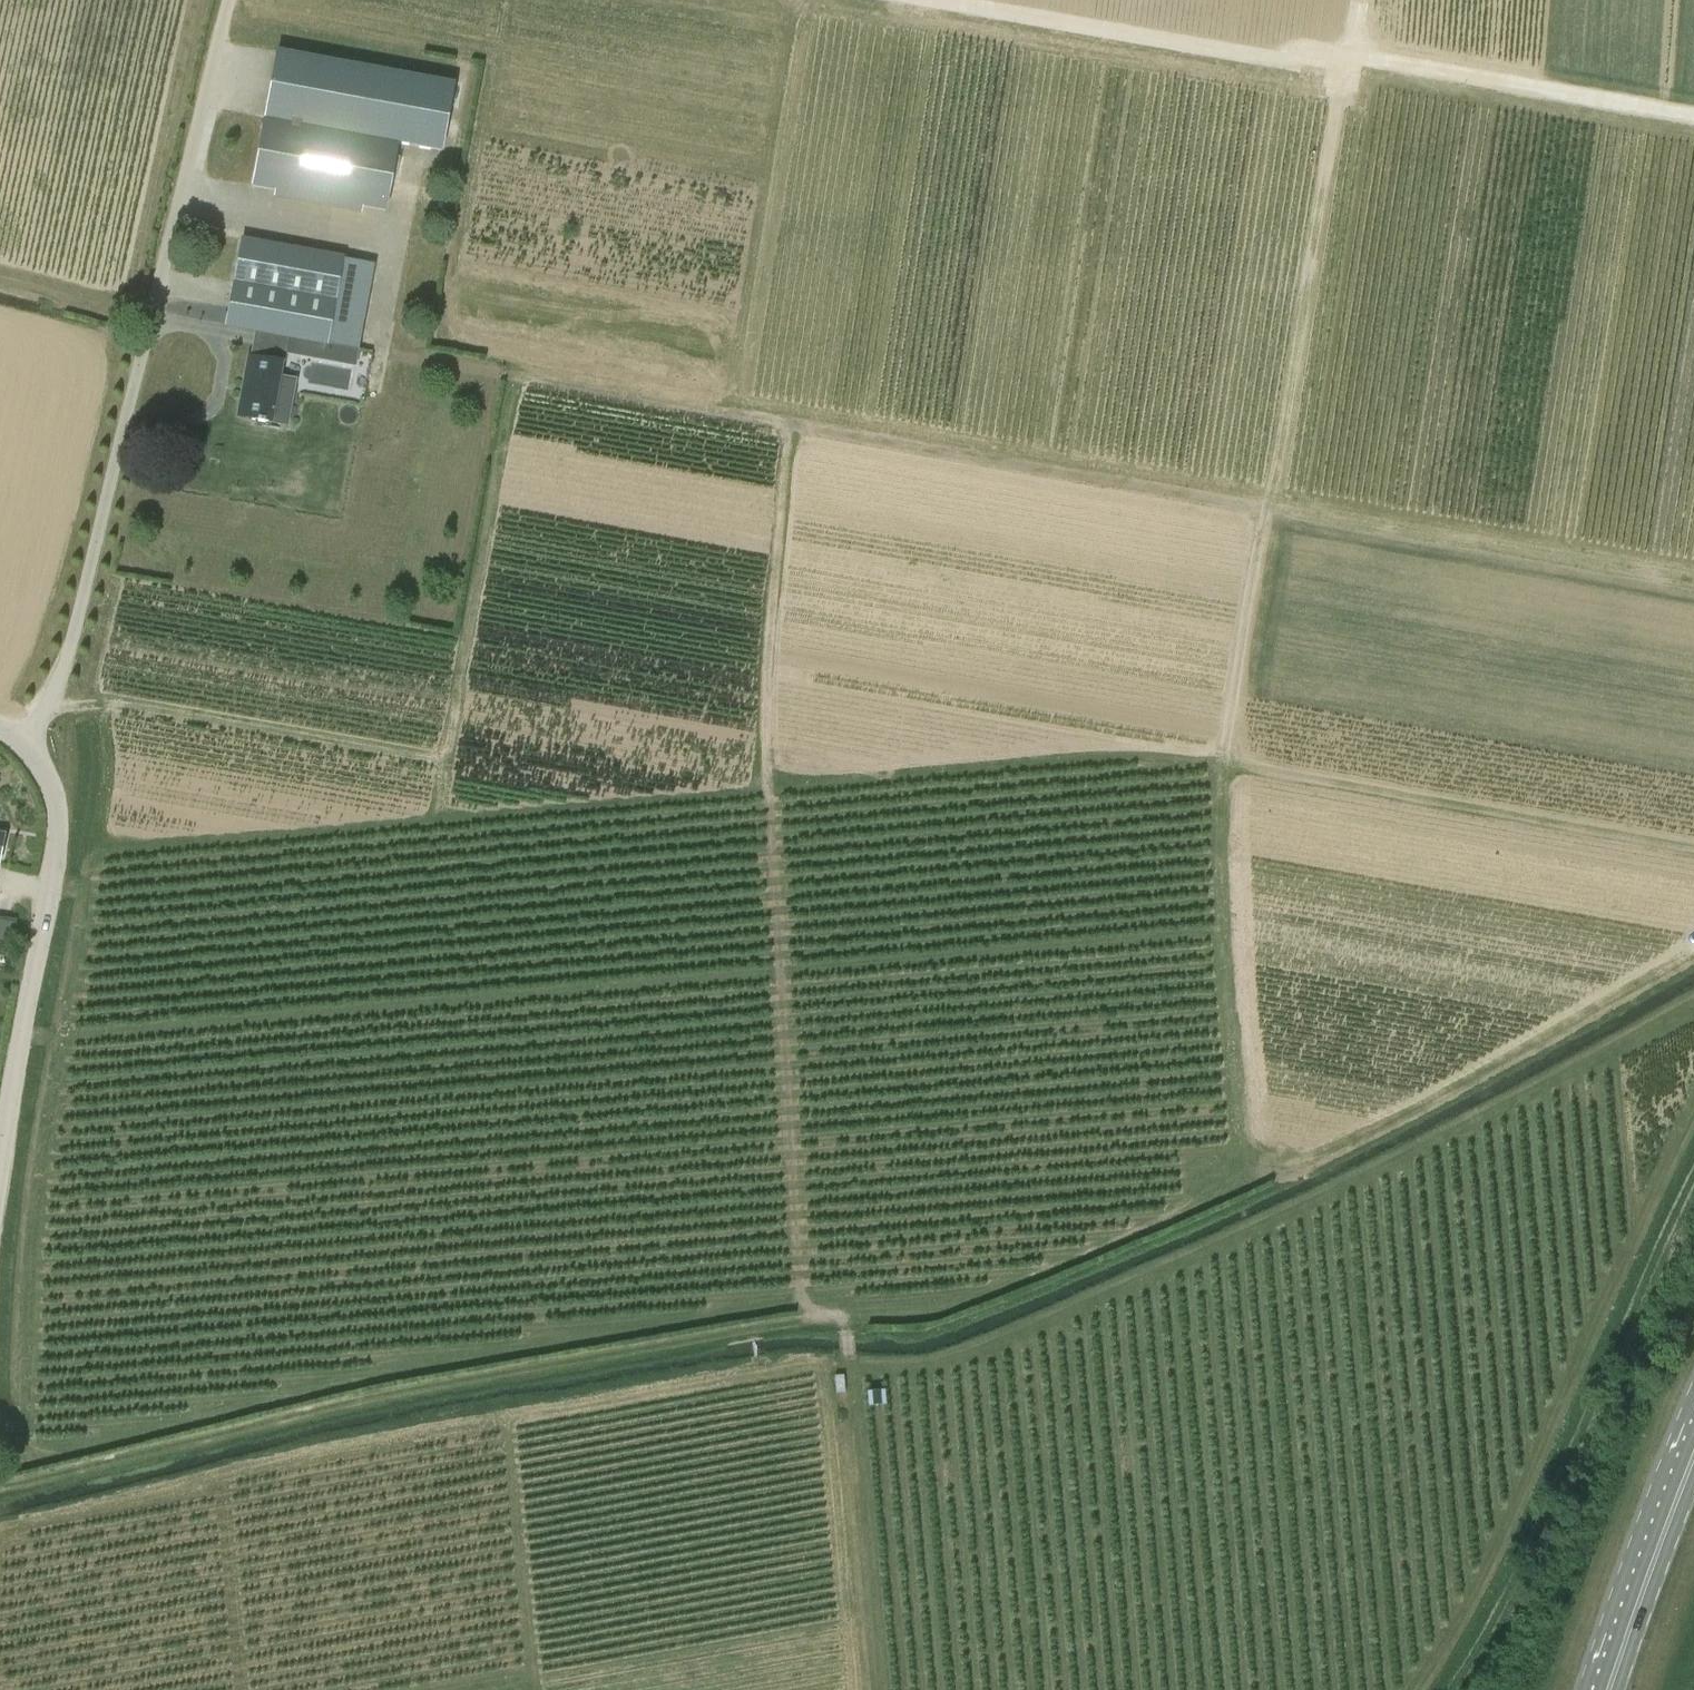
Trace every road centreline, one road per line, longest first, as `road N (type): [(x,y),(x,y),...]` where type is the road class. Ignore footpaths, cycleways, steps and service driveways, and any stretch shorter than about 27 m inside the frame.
road 1 (unclassified): [(20,742),(70,650),(228,0)]
road 2 (track): [(936,0),(1285,61),(1304,51),(1350,56),(1693,116)]
road 3 (unclassified): [(0,1153),(55,830),(47,786),(20,742)]
road 4 (primary): [(1608,1689),(1693,1458)]

